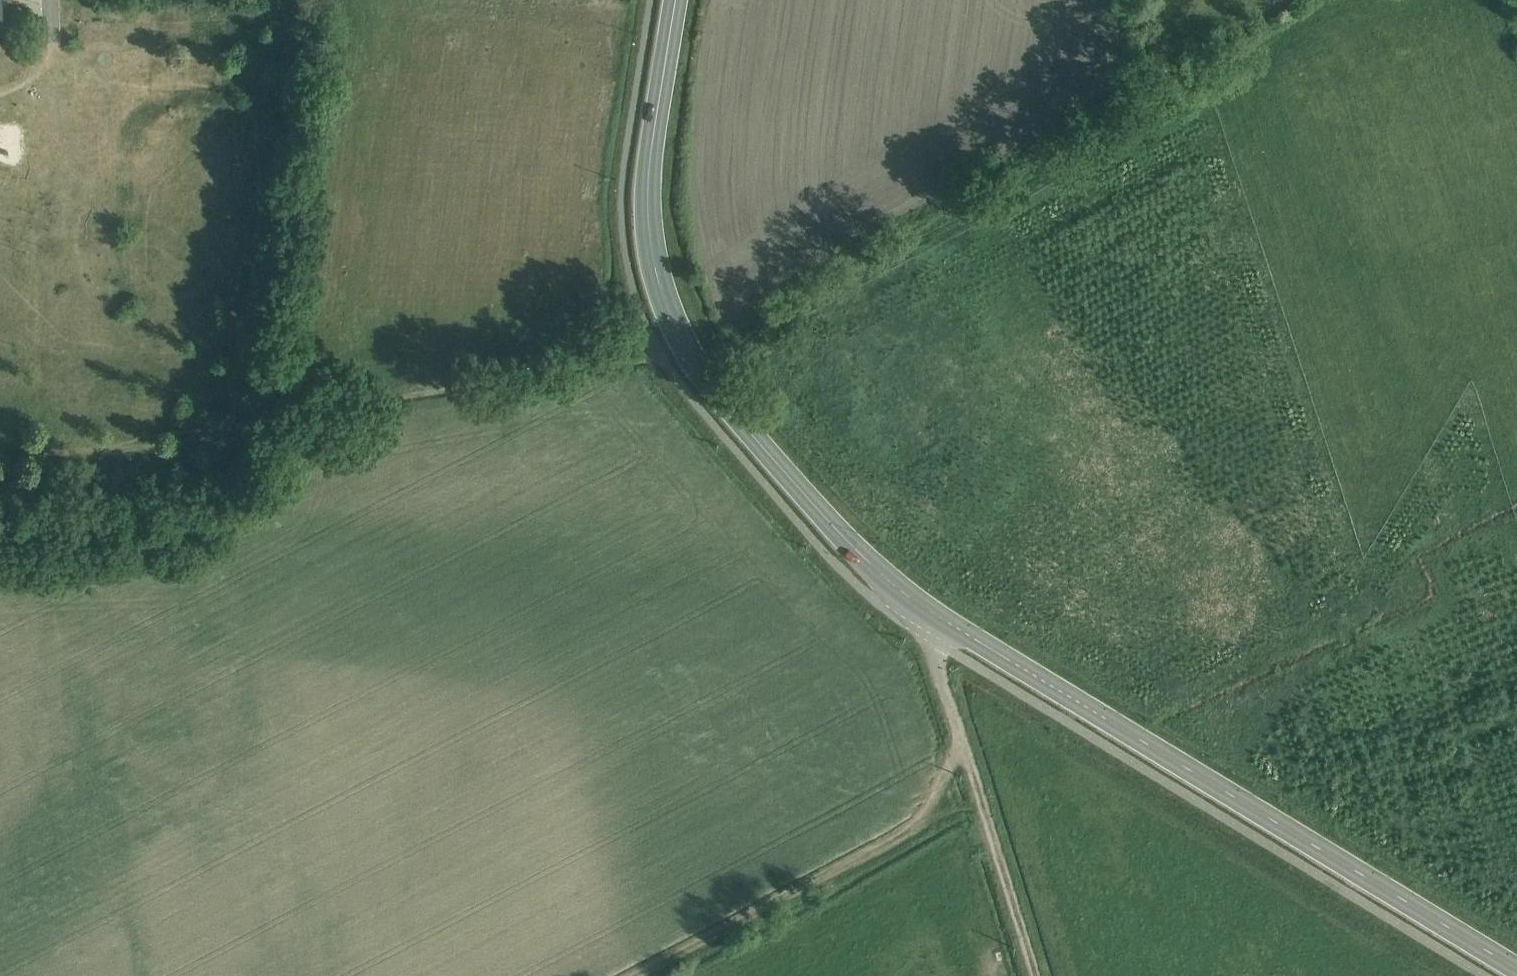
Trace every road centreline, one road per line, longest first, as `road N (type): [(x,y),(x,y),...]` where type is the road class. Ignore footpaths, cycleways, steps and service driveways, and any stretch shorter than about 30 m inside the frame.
road 1 (tertiary): [(675,0),(648,208),(668,311),(715,394),(882,581),(1516,972)]
road 2 (track): [(935,617),(936,662),(1034,975)]

